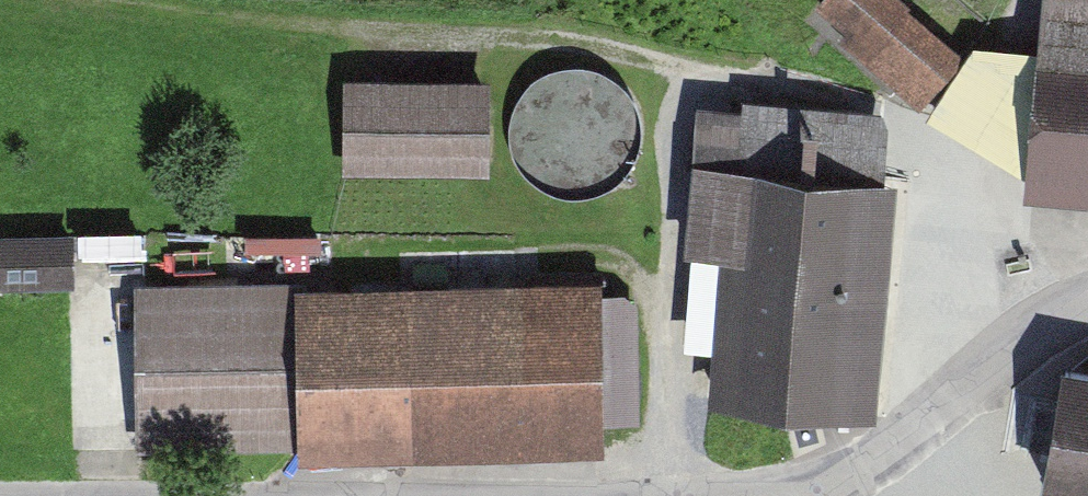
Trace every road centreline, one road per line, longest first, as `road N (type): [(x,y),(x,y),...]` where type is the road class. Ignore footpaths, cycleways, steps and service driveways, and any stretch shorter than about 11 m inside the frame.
road 1 (track): [(233,0),(430,44),(859,101),(914,134),(962,281),(961,407)]
road 2 (residential): [(746,495),(855,473),(1087,318)]

